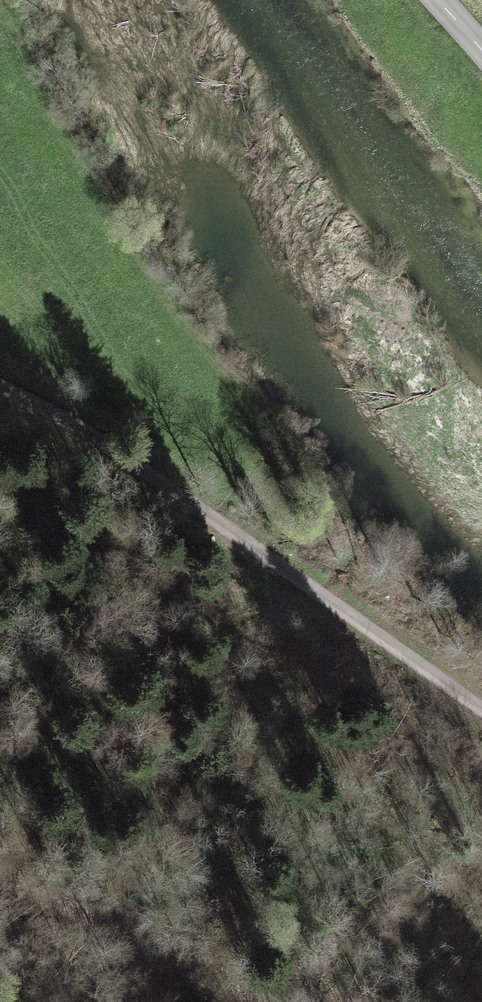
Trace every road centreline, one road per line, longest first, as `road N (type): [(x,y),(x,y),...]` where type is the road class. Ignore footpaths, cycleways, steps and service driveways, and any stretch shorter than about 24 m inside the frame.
road 1 (unclassified): [(0,388),(481,708)]
road 2 (track): [(389,641),(217,581),(0,489)]

